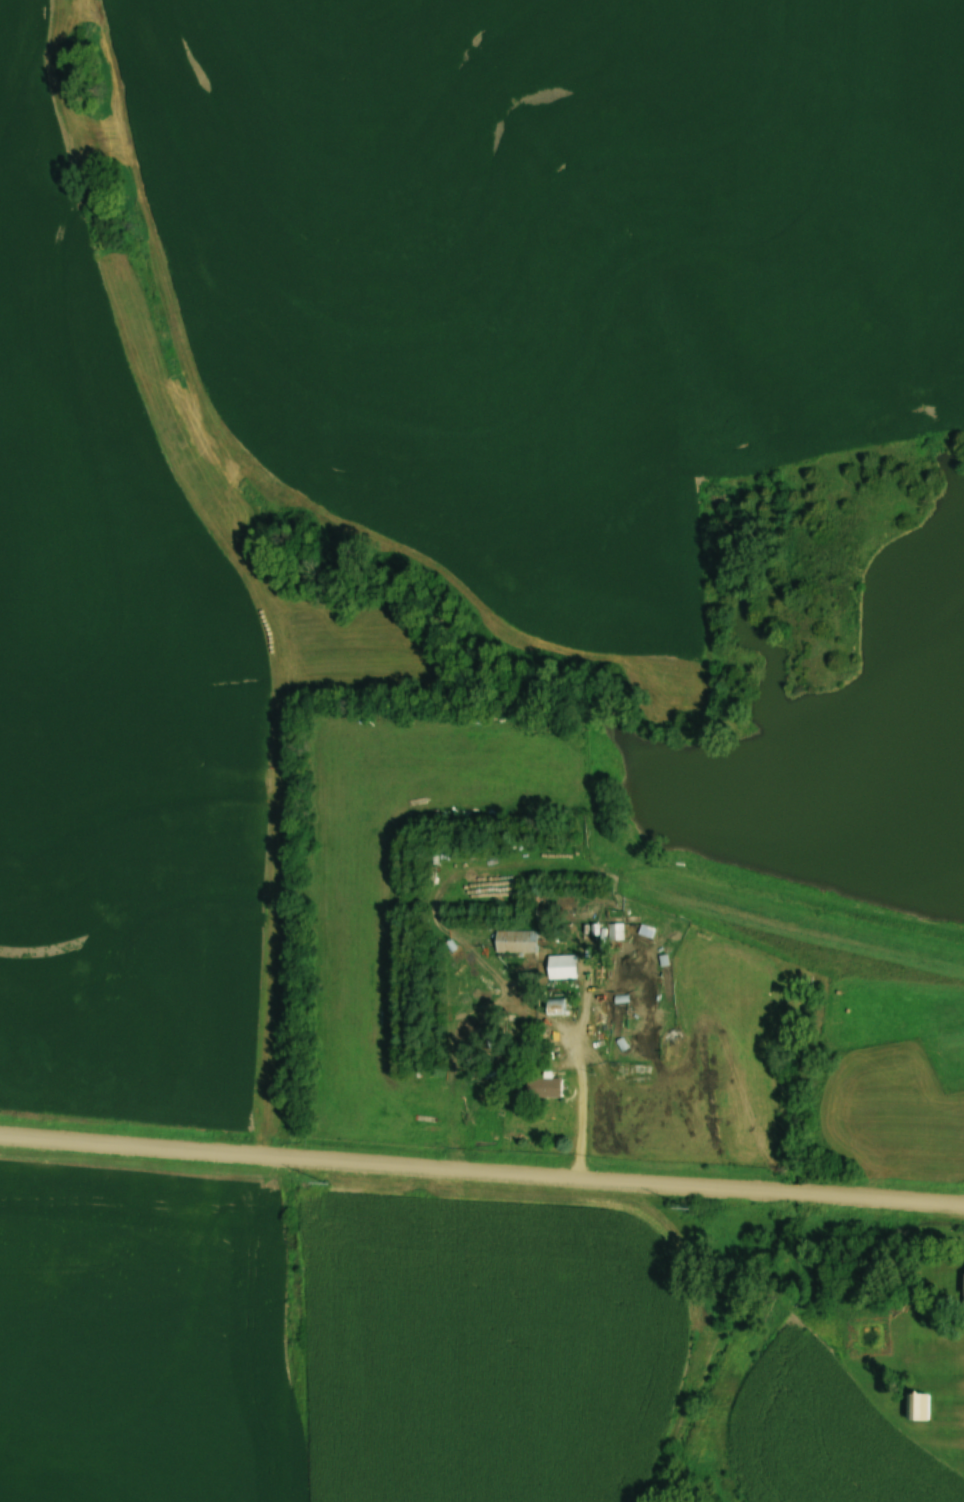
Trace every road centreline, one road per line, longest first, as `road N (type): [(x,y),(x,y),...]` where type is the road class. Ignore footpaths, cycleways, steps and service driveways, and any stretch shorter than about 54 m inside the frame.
road 1 (residential): [(0,1138),(963,1204)]
road 2 (residential): [(571,1022),(585,1089),(581,1179)]

